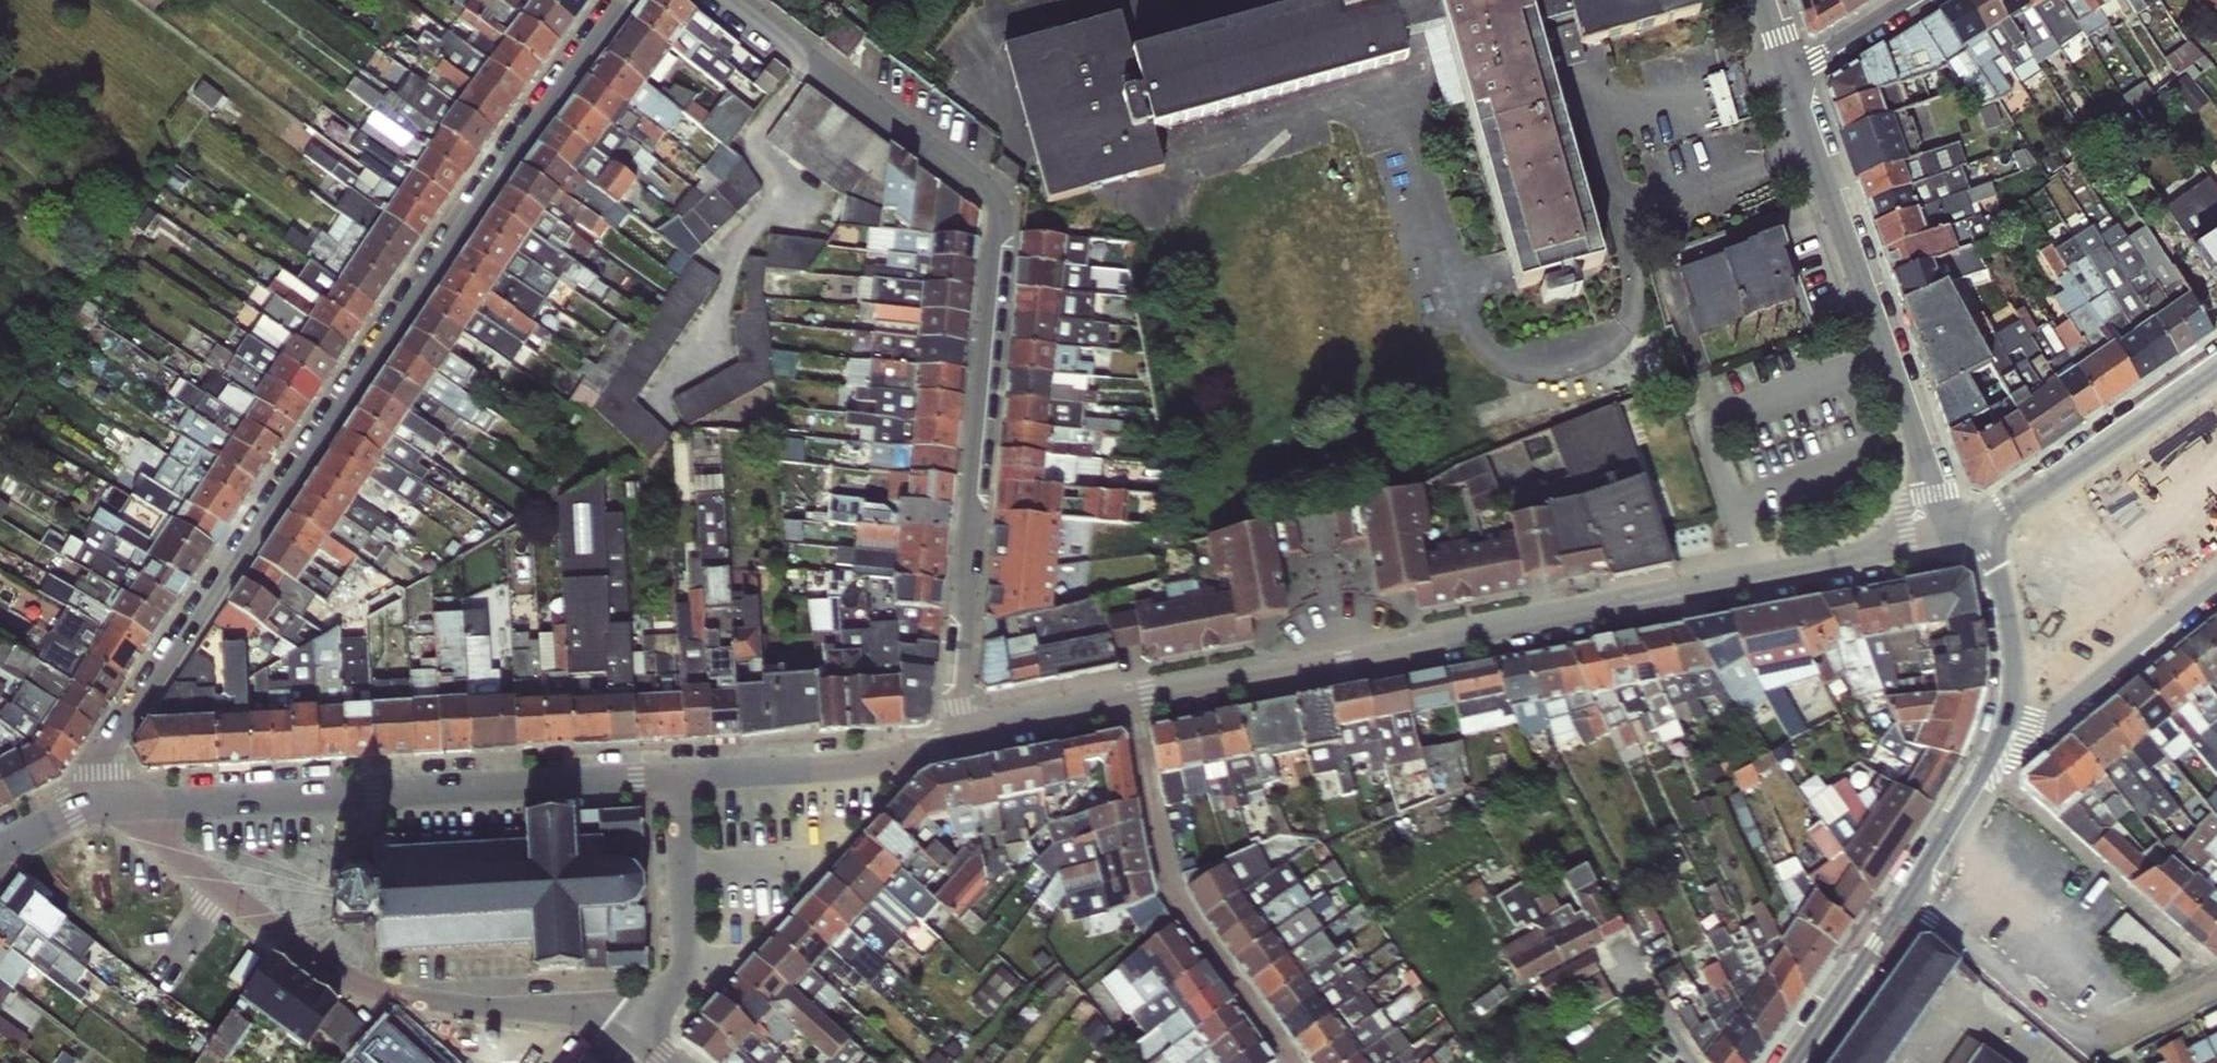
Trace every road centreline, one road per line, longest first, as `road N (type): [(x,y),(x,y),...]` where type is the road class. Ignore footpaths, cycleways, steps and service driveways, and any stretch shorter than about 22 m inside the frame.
road 1 (residential): [(620,0),(130,719),(100,773),(104,805)]
road 2 (residential): [(953,743),(1000,208),(720,0)]
road 3 (residential): [(1949,541),(1132,702)]
road 4 (residential): [(104,805),(350,983),(448,1006),(588,1016),(631,1030)]
road 5 (residential): [(677,779),(104,805)]
road 6 (residential): [(1793,64),(1949,541)]
road 7 (residential): [(1132,702),(1166,886),(1292,1062)]
road 8 (residential): [(1904,902),(2088,1047),(2216,983)]
road 9 (residential): [(2216,980),(1984,770)]
road 10 (tertiary): [(1977,532),(2216,363)]
road 11 (residential): [(953,743),(871,765),(677,779)]
road 12 (residential): [(631,1030),(692,968),(677,779)]
road 13 (tertiary): [(2216,596),(2063,721),(2005,723)]
road 14 (tertiary): [(2005,723),(2003,619),(1977,532)]
road 15 (tertiary): [(1795,1062),(1904,902)]
road 16 (residential): [(1132,702),(953,743)]
road 17 (tertiary): [(1904,902),(1984,770)]
road 18 (residential): [(1910,0),(1793,64)]

